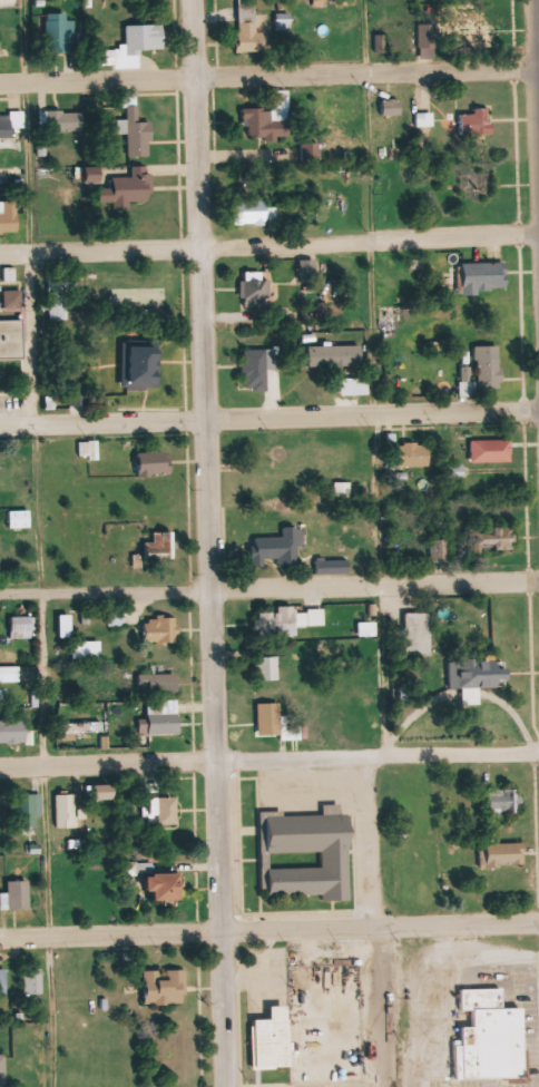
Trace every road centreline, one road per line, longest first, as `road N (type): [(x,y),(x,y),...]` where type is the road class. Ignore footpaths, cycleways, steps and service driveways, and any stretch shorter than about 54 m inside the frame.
road 1 (residential): [(220,1086),(192,0)]
road 2 (residential): [(0,253),(538,233)]
road 3 (residential): [(0,90),(538,72)]
road 4 (residential): [(0,426),(538,409)]
road 5 (residential): [(0,767),(538,751)]
road 6 (residential): [(0,940),(538,924)]
road 7 (residential): [(0,598),(538,583)]
road 8 (residential): [(391,1086),(384,929)]

